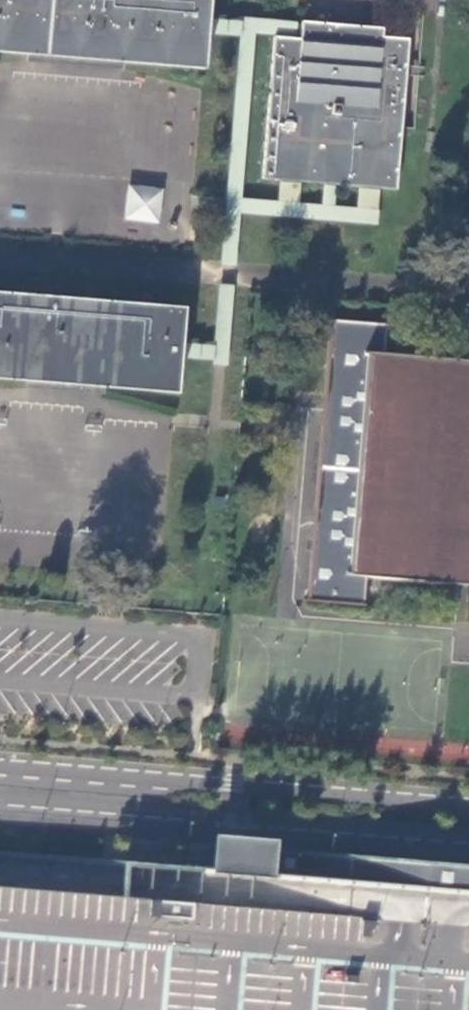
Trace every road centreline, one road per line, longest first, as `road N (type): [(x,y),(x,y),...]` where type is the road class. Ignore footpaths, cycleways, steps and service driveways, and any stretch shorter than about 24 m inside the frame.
road 1 (residential): [(0,801),(468,839)]
road 2 (residential): [(468,802),(0,765)]

